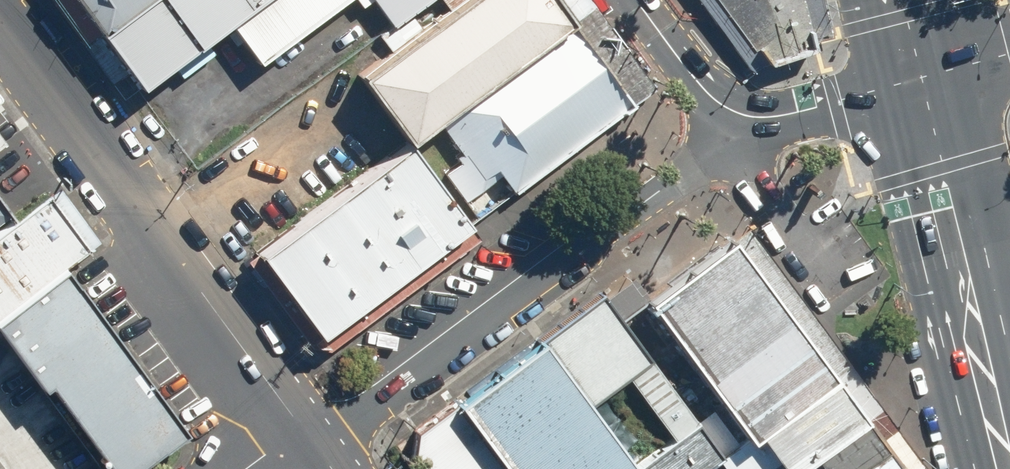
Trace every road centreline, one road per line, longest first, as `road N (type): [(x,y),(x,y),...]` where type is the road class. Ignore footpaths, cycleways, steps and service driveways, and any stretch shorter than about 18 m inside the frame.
road 1 (unclassified): [(738,115),(704,160),(348,423),(305,442)]
road 2 (unclassified): [(0,22),(305,442)]
road 3 (primary): [(915,81),(1005,468)]
road 4 (tertiary): [(738,115),(780,119),(915,81)]
road 5 (tertiary): [(637,0),(706,93),(738,115)]

